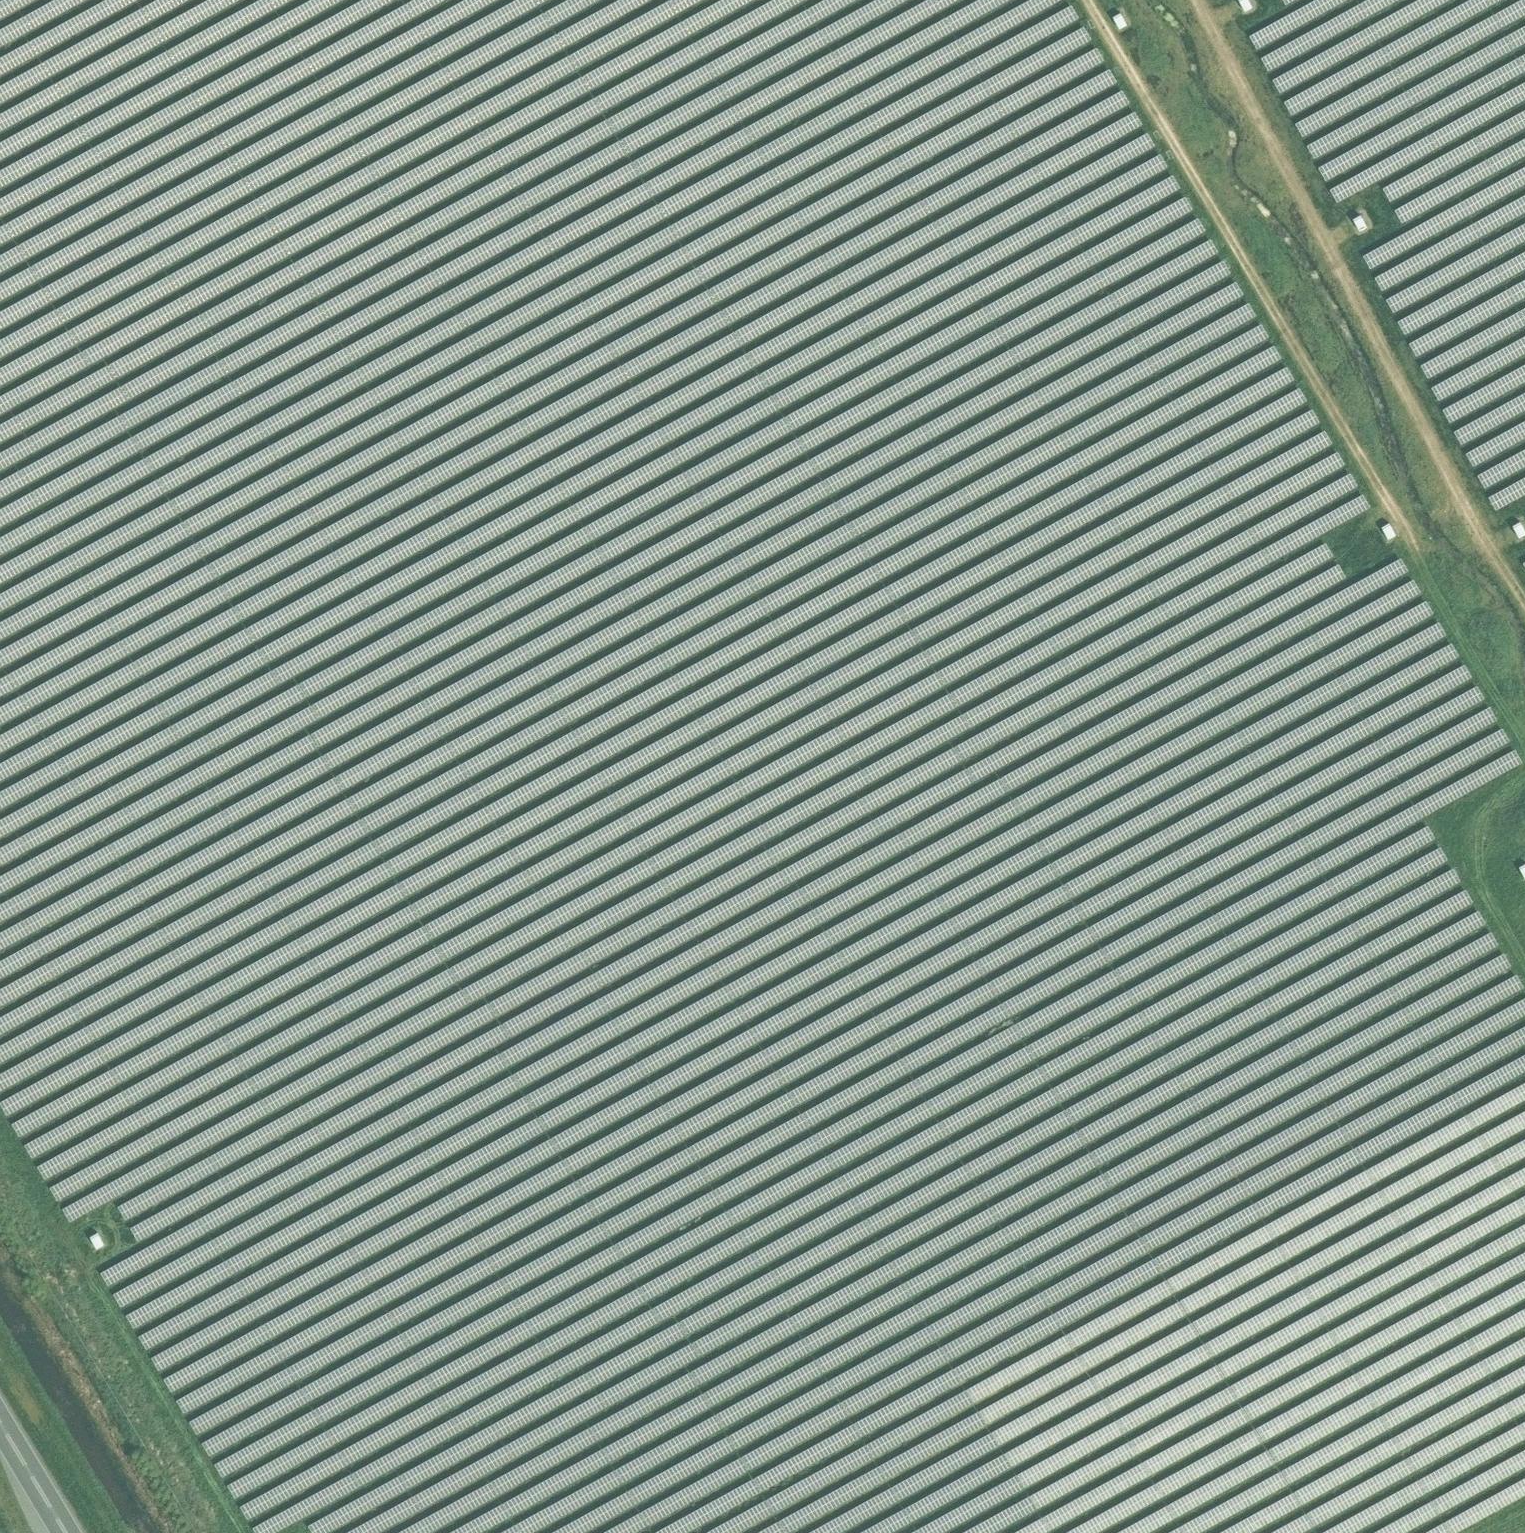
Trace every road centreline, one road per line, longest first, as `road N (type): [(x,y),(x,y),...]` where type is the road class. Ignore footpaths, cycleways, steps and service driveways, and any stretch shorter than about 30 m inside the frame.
road 1 (trunk): [(66,1532),(0,1423)]

